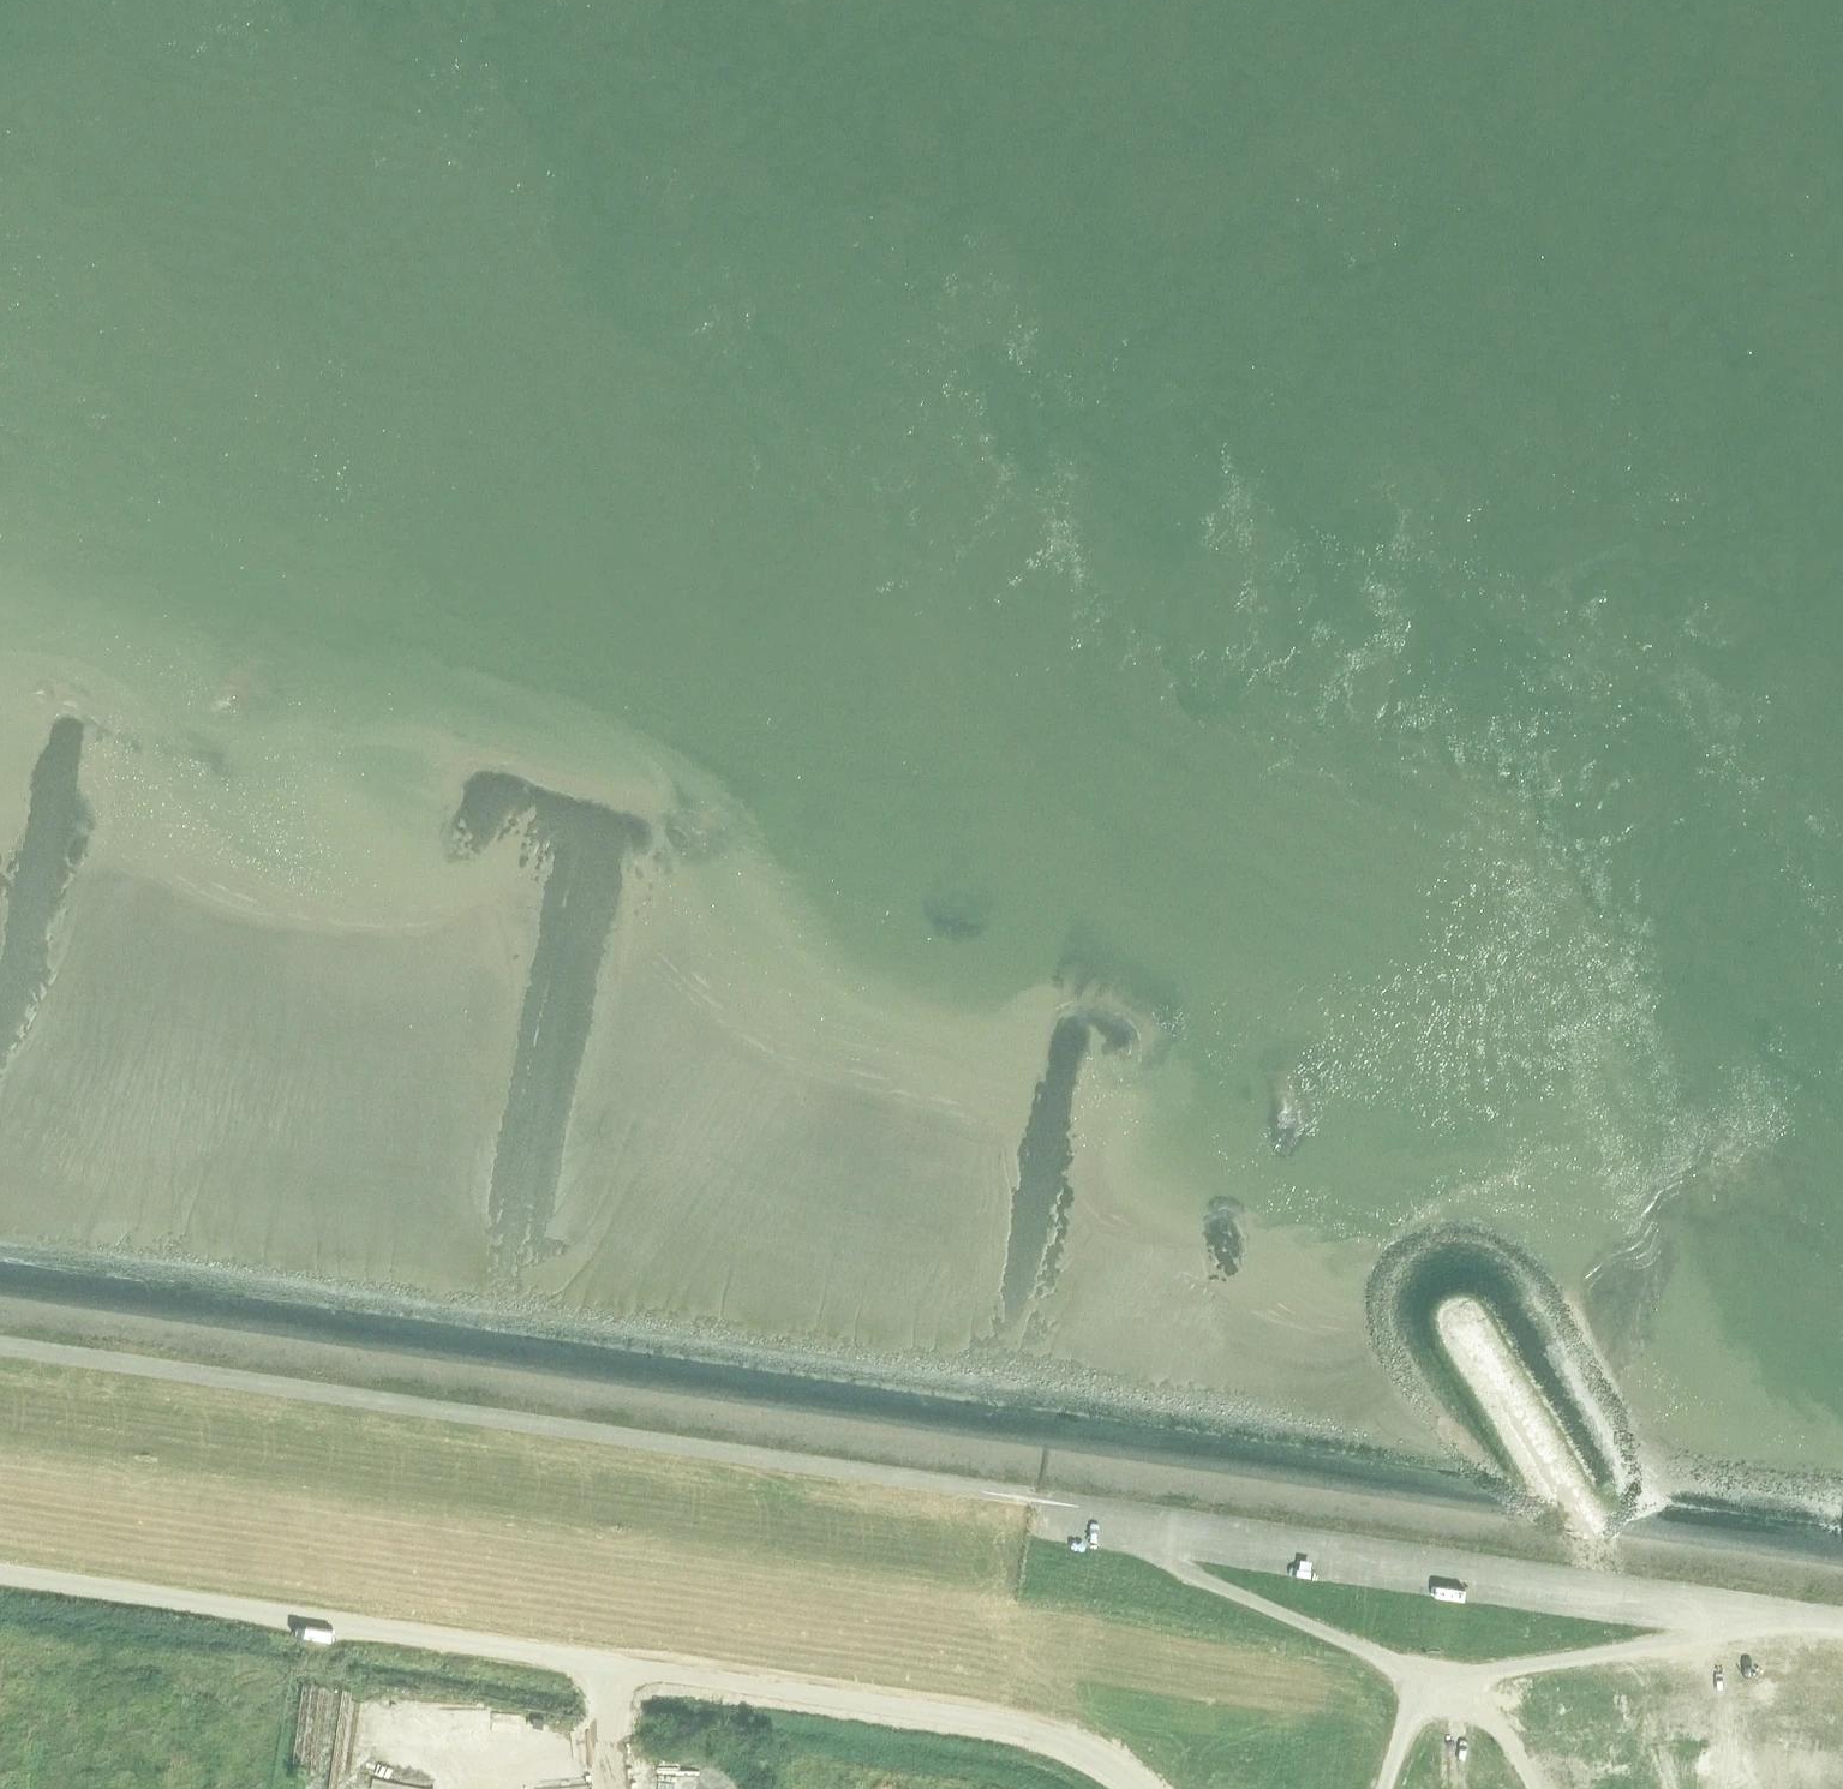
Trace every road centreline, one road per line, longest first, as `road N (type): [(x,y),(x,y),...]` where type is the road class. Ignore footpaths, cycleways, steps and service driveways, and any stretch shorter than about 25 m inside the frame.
road 1 (unclassified): [(1135,1788),(1064,1738),(990,1722),(612,1657),(319,1623),(0,1573)]
road 2 (unclassified): [(1072,1516),(1784,1614)]
road 3 (unclassified): [(1410,1684),(1784,1614)]
road 4 (unclassified): [(1072,1516),(1410,1684)]
road 5 (track): [(612,1657),(593,1788)]

